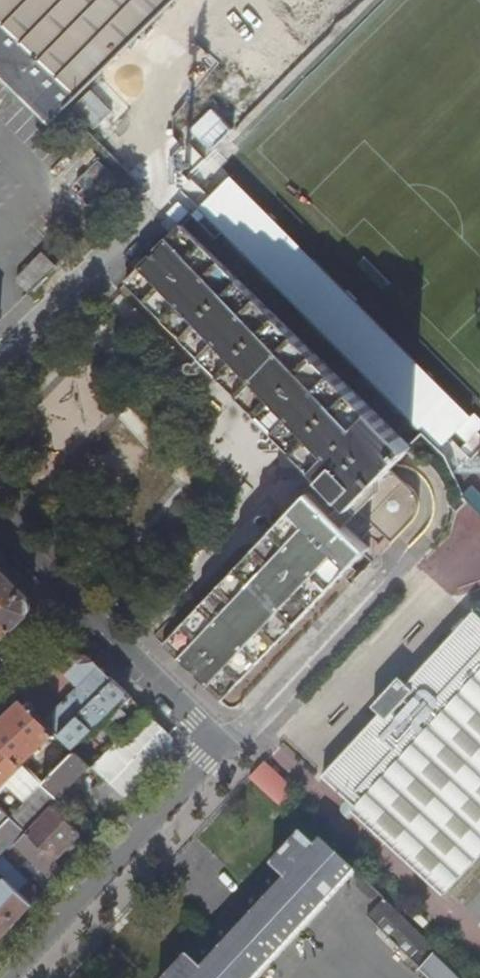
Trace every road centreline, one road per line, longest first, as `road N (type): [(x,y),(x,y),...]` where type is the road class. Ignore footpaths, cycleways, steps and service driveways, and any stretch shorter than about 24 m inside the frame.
road 1 (residential): [(9,977),(225,743),(78,594)]
road 2 (residential): [(159,199),(0,355)]

